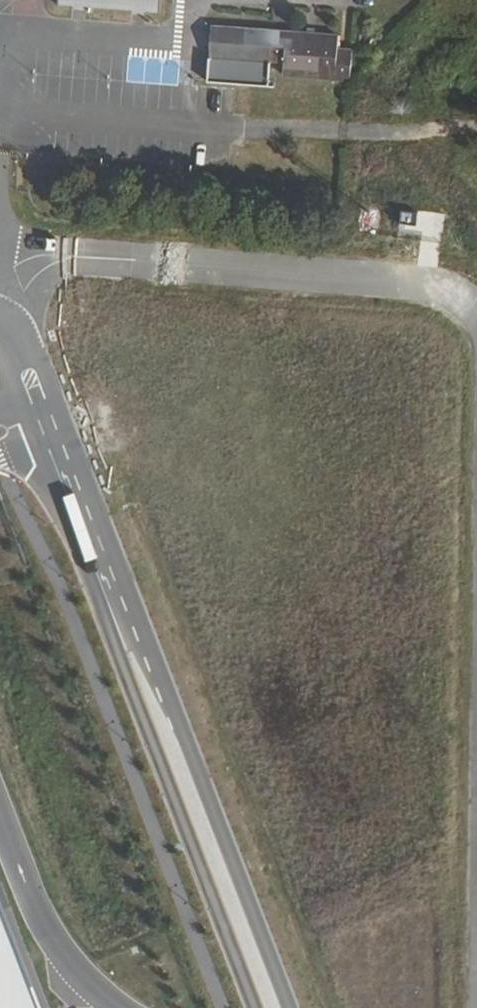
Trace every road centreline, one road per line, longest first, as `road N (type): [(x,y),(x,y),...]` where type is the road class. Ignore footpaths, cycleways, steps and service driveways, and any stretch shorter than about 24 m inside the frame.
road 1 (unclassified): [(0,317),(10,325),(274,1007)]
road 2 (unclassified): [(476,325),(439,289),(4,255)]

